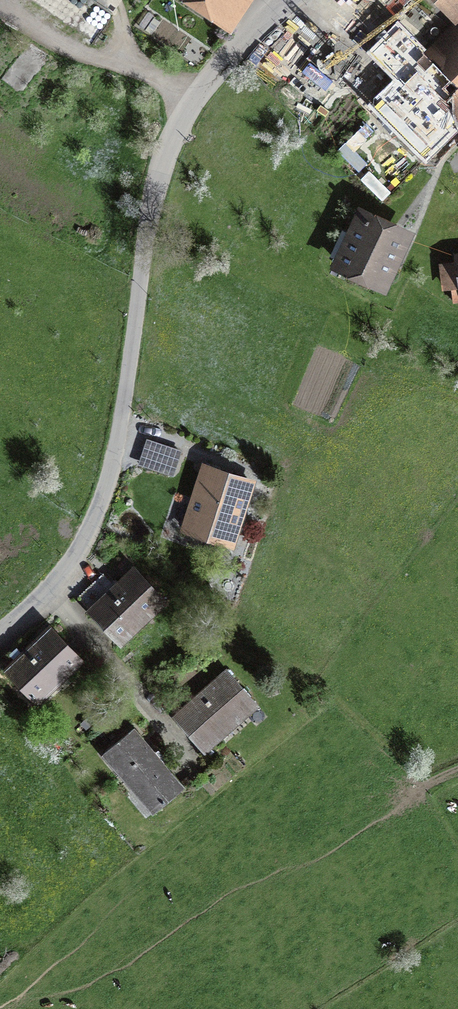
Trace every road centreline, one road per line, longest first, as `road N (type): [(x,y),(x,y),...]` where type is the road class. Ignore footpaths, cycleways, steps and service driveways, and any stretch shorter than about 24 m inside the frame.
road 1 (residential): [(282,0),(220,67),(171,142),(100,507),(74,560),(0,629)]

